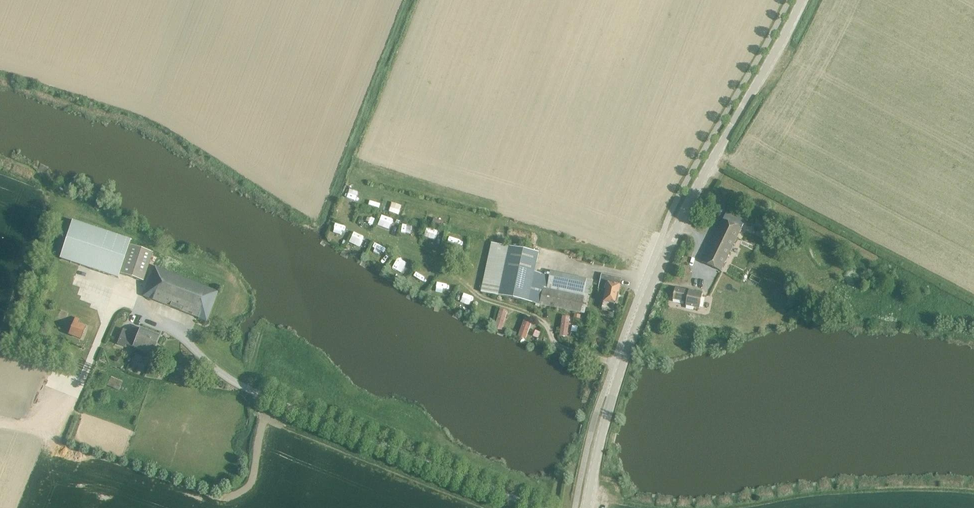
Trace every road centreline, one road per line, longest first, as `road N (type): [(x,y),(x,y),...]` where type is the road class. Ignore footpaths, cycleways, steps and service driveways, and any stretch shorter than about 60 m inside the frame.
road 1 (unclassified): [(587,507),(622,366),(654,279),(804,0)]

